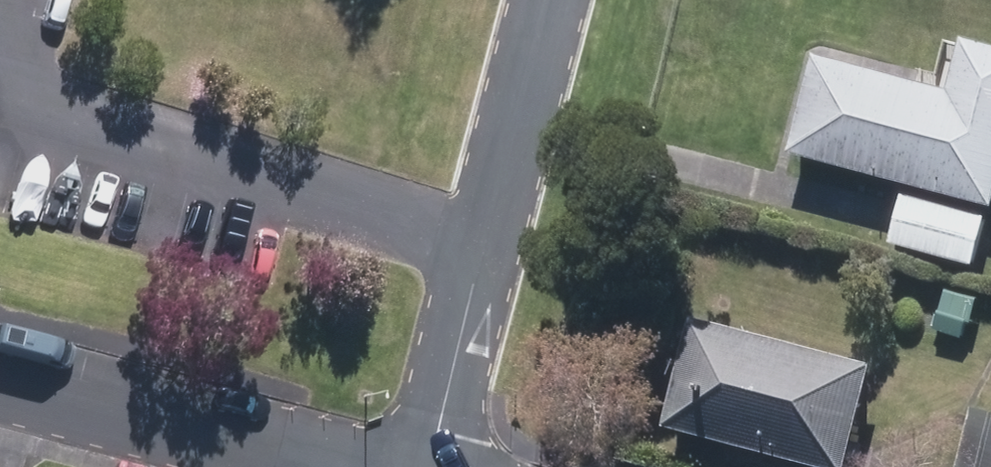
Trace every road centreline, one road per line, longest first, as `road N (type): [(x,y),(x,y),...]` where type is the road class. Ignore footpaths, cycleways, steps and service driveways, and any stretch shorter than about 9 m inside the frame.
road 1 (unclassified): [(425,466),(550,0)]
road 2 (unclassified): [(0,381),(325,466)]

